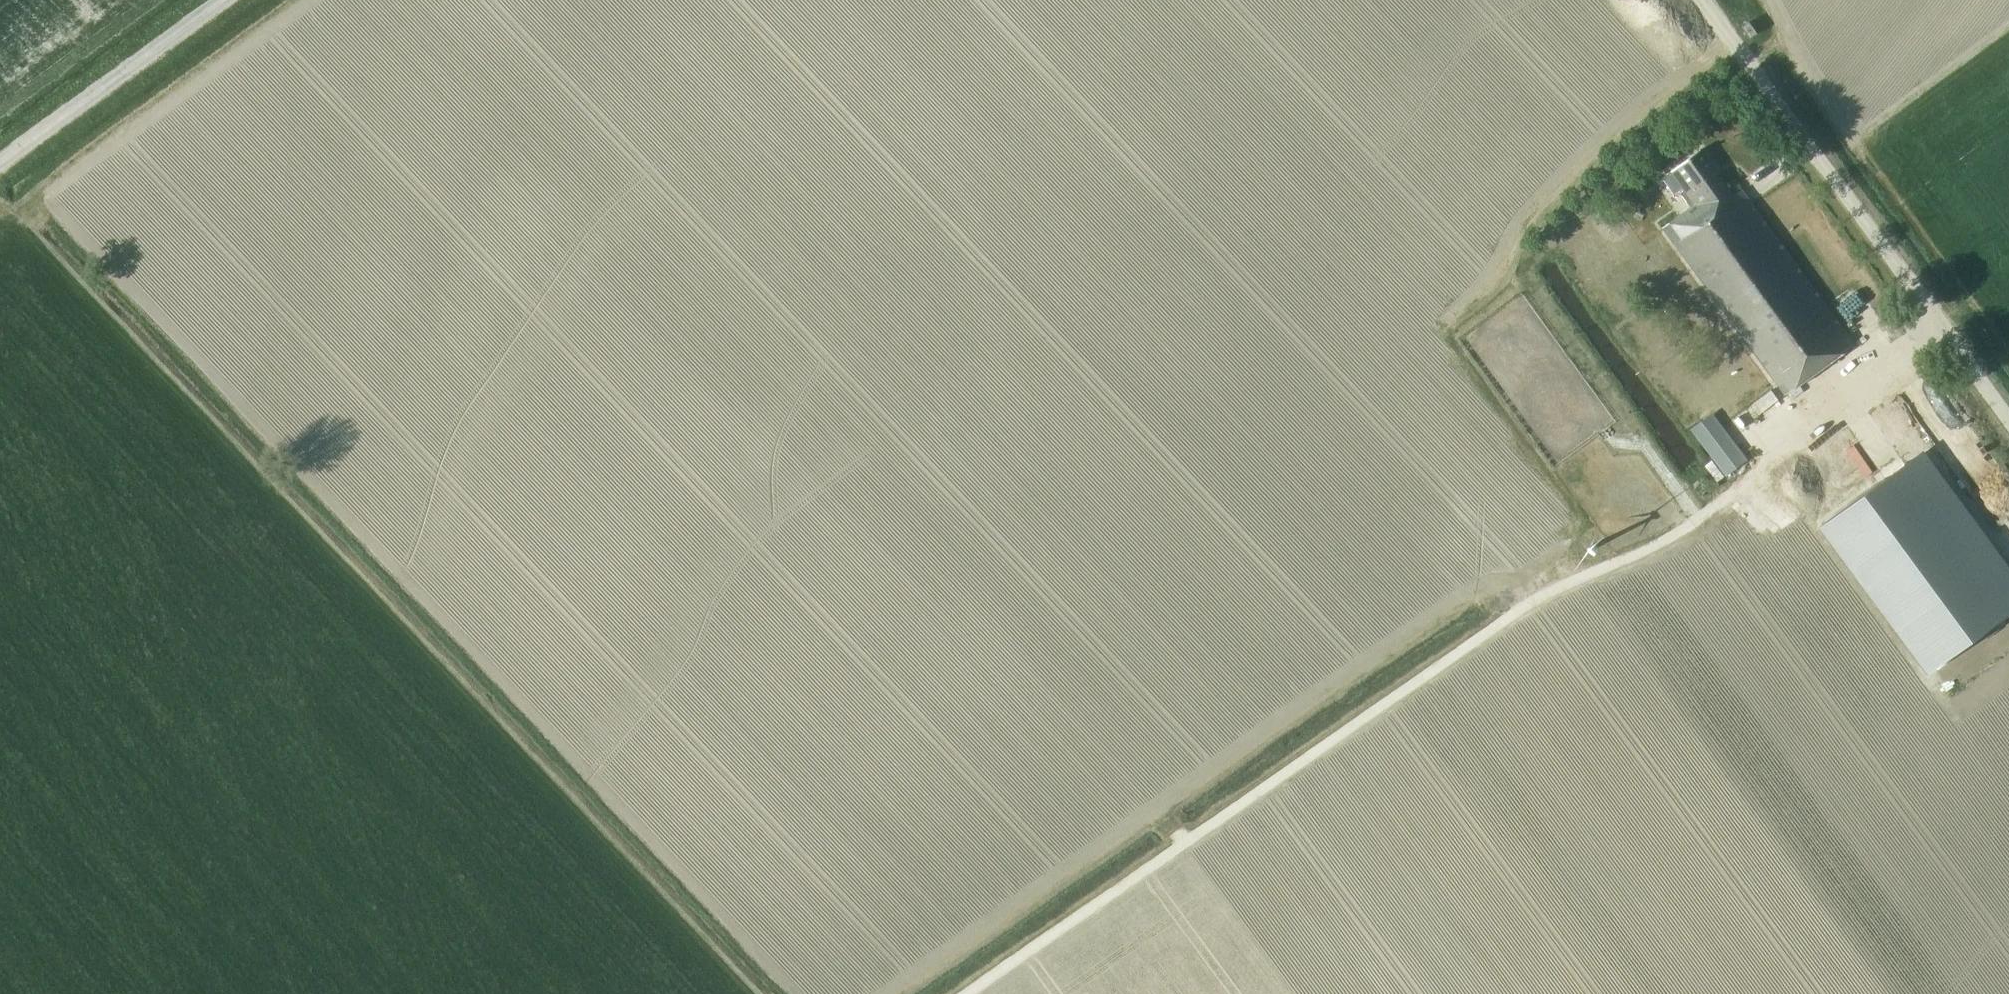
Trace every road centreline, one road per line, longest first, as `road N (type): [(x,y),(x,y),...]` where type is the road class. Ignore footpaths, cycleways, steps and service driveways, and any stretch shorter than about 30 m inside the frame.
road 1 (unclassified): [(2008,413),(1701,0)]
road 2 (unclassified): [(0,161),(221,0)]

